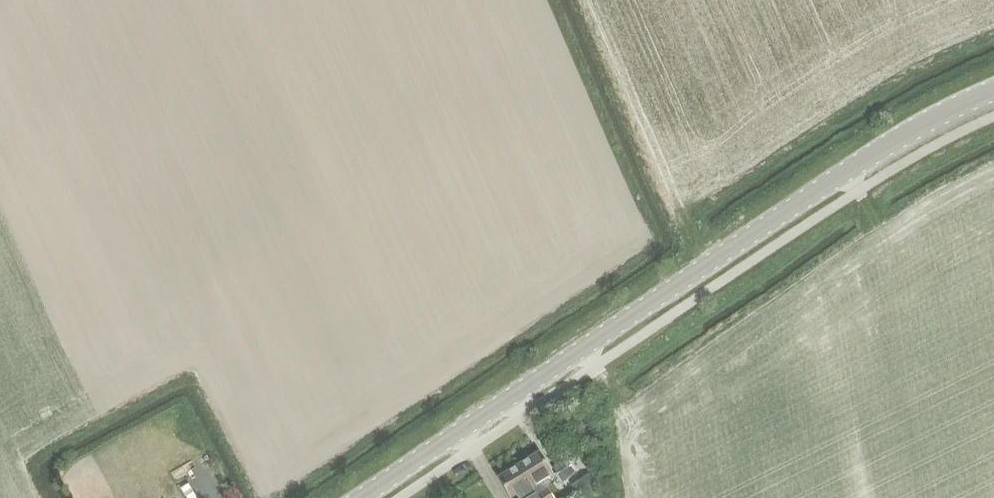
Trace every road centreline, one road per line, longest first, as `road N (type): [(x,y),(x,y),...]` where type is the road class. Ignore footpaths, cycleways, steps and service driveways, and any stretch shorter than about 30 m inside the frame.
road 1 (tertiary): [(361,497),(797,205),(993,91)]

